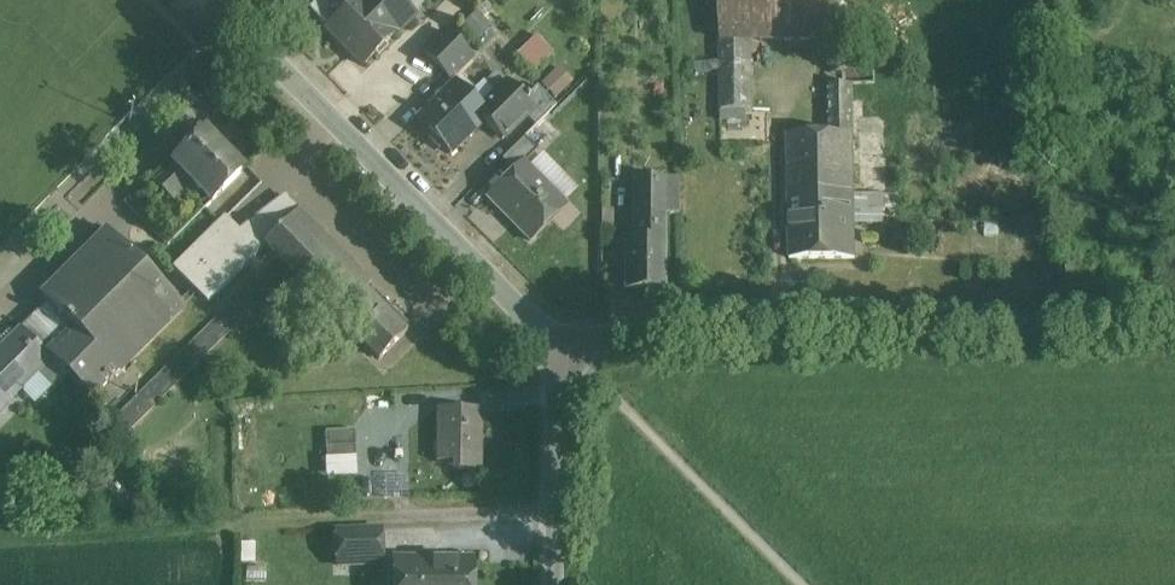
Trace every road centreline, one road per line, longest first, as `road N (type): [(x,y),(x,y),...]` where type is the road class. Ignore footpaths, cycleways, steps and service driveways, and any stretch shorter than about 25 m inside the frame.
road 1 (tertiary): [(1174,327),(554,340)]
road 2 (tertiary): [(211,0),(554,340)]
road 3 (tertiary): [(554,340),(554,584)]

